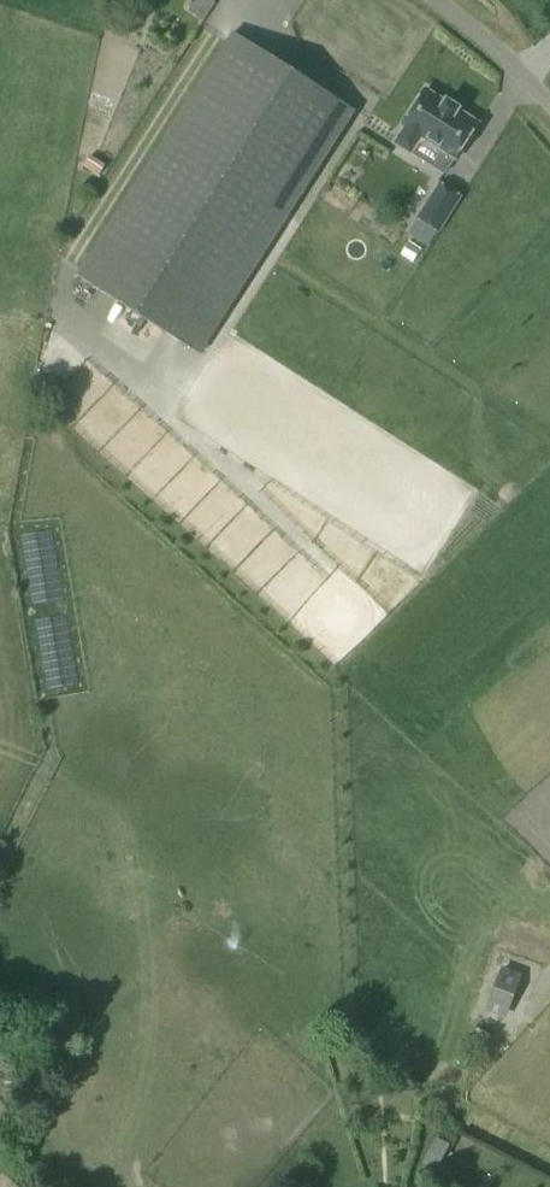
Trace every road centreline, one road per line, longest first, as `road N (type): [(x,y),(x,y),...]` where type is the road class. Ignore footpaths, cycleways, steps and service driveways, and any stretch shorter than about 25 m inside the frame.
road 1 (unclassified): [(549,91),(443,0)]

